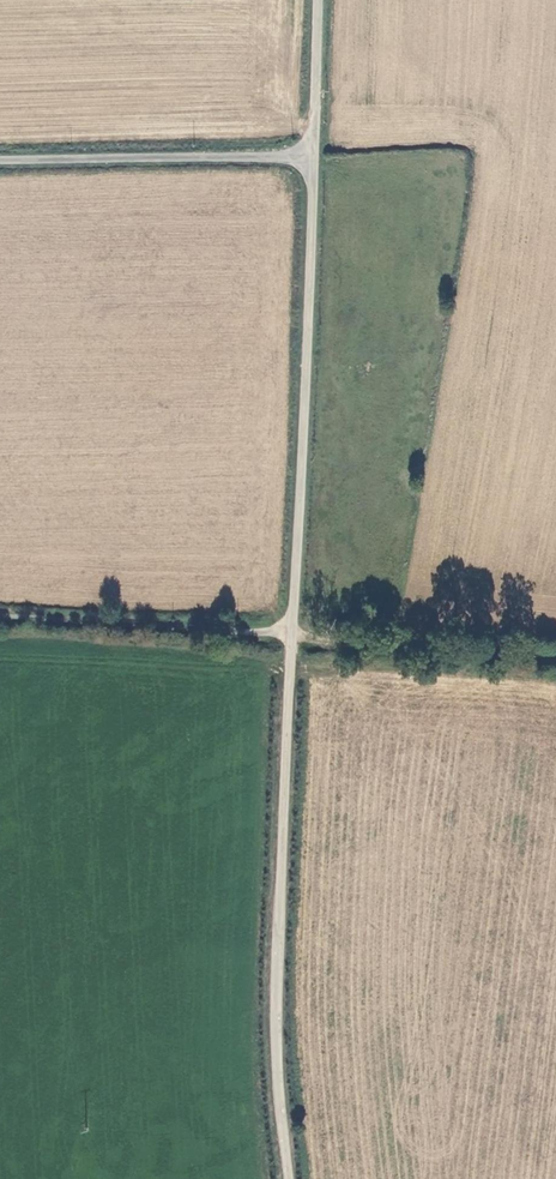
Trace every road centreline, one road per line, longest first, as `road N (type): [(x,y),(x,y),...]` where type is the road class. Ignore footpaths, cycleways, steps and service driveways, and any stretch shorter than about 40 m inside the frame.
road 1 (unclassified): [(292,634),(276,1004),(286,1178)]
road 2 (unclassified): [(313,154),(292,634)]
road 3 (unclassified): [(313,154),(0,159)]
road 4 (unclassified): [(292,634),(0,618)]
road 5 (track): [(555,657),(292,634)]
road 6 (unclassified): [(317,0),(313,154)]

